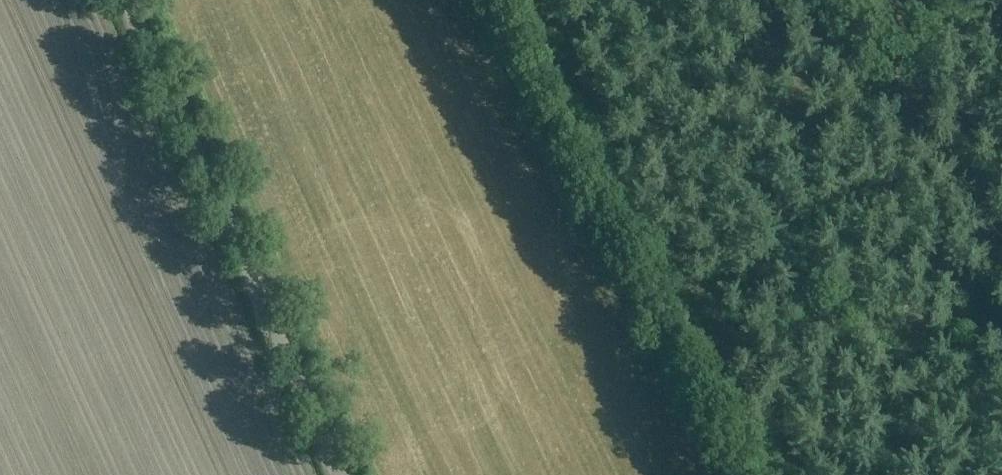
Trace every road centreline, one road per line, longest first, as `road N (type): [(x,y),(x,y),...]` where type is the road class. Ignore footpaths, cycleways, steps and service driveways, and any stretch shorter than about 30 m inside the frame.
road 1 (unclassified): [(339,474),(125,0)]
road 2 (track): [(1001,261),(910,126),(921,78),(984,0)]

